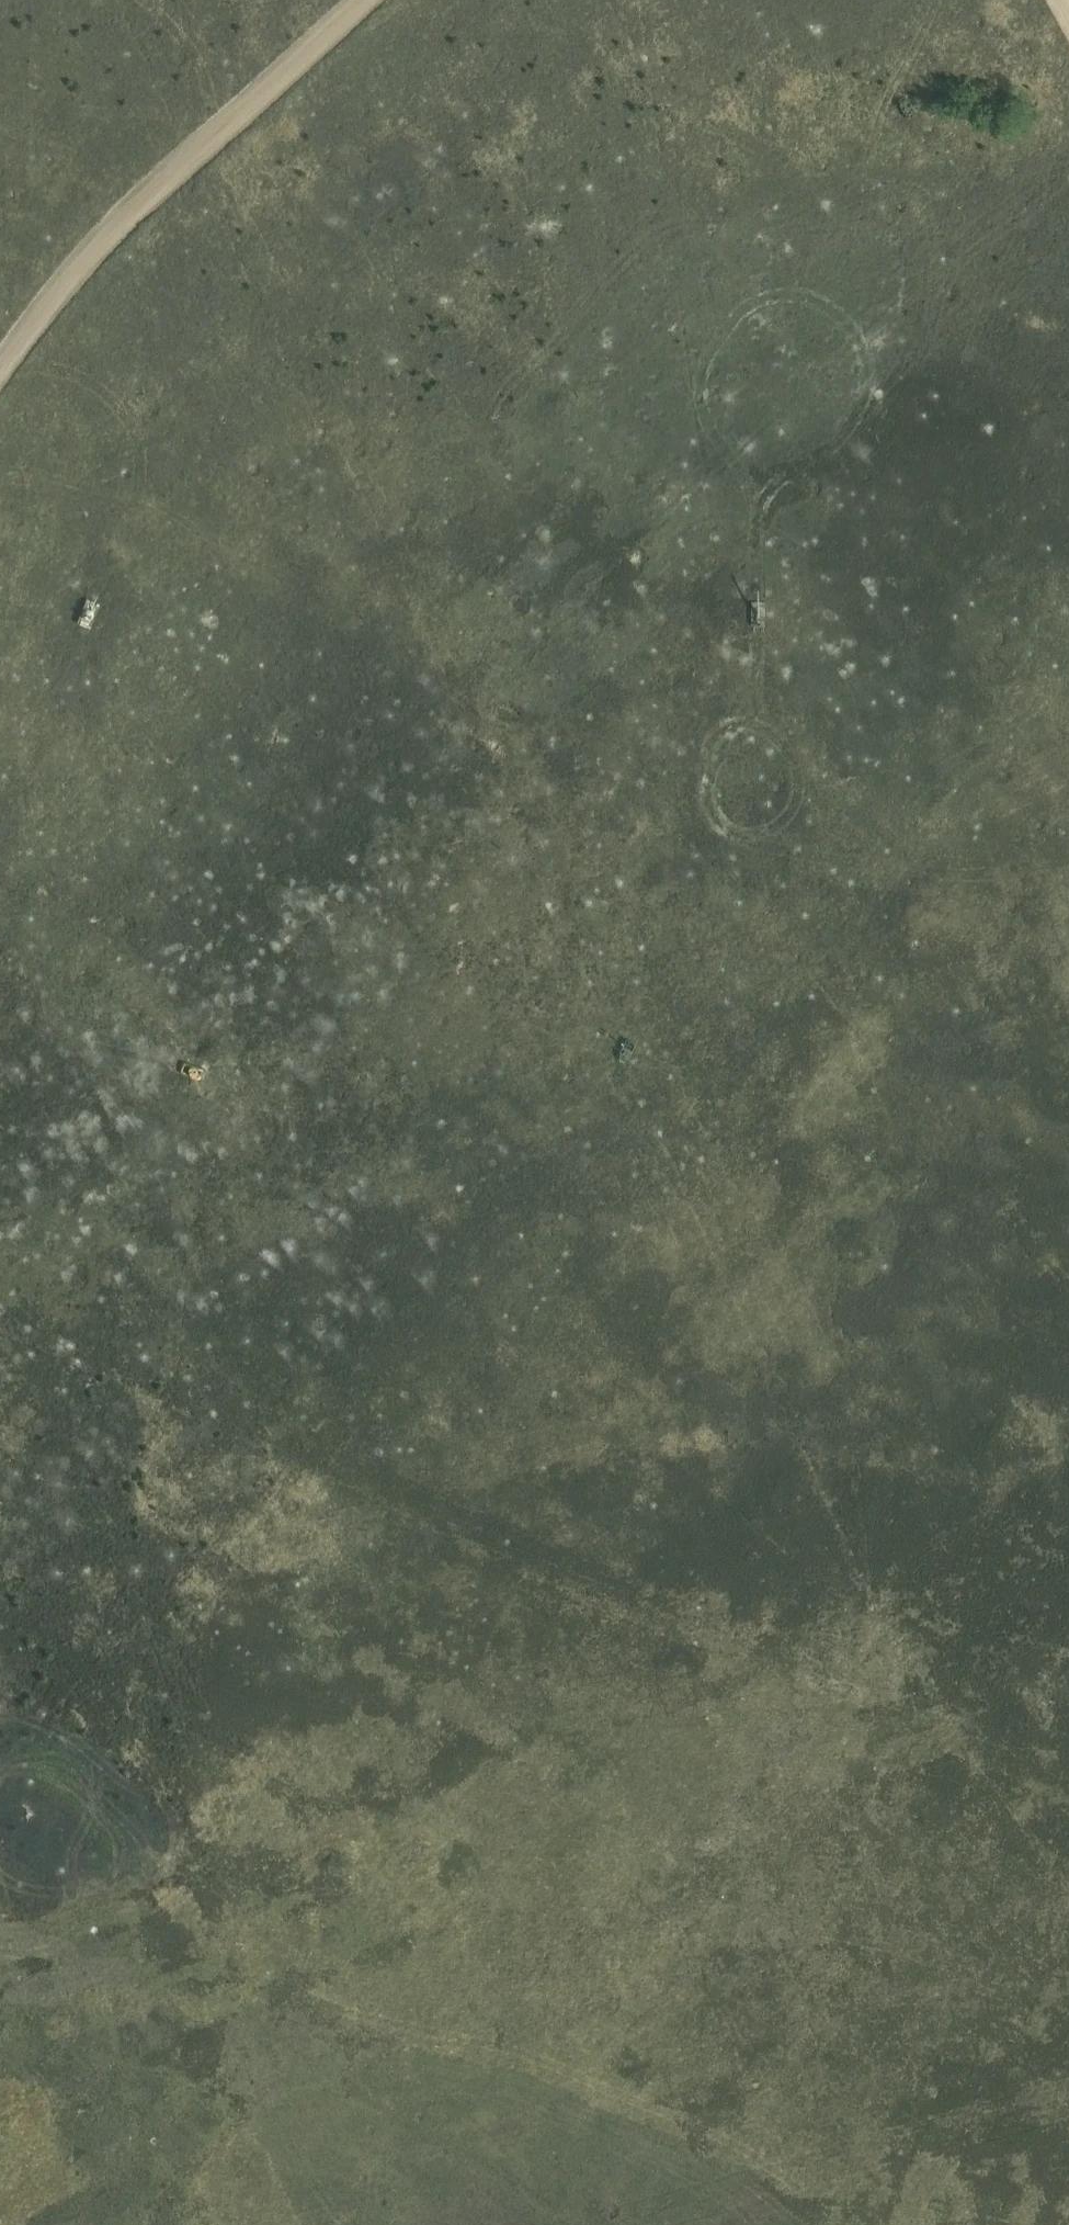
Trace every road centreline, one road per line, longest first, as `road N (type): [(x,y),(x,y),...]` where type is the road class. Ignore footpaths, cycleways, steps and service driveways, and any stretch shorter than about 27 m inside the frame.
road 1 (track): [(0,365),(116,220),(361,0)]

